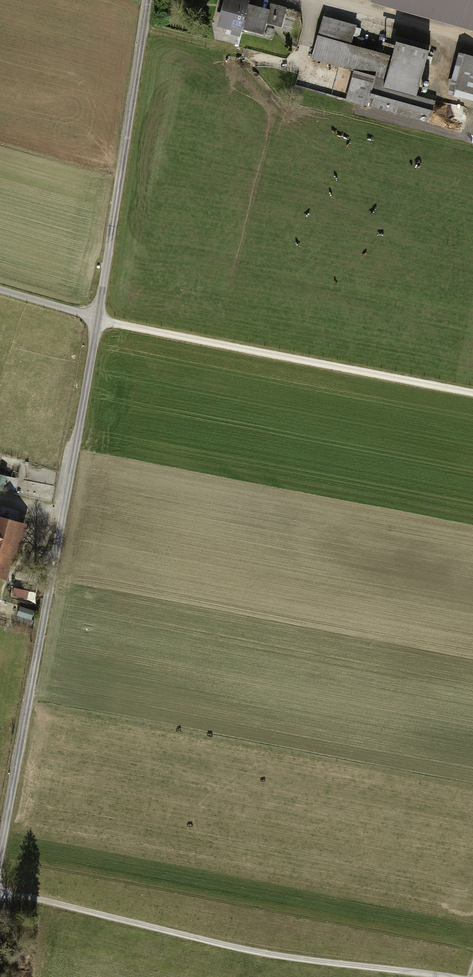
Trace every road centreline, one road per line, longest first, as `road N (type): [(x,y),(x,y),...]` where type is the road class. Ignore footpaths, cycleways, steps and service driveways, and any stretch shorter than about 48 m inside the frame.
road 1 (tertiary): [(147,0),(98,320),(0,853)]
road 2 (track): [(472,392),(98,320),(0,291)]
road 3 (track): [(436,976),(258,954),(0,895)]
road 4 (track): [(143,28),(287,65),(304,54),(318,0)]

